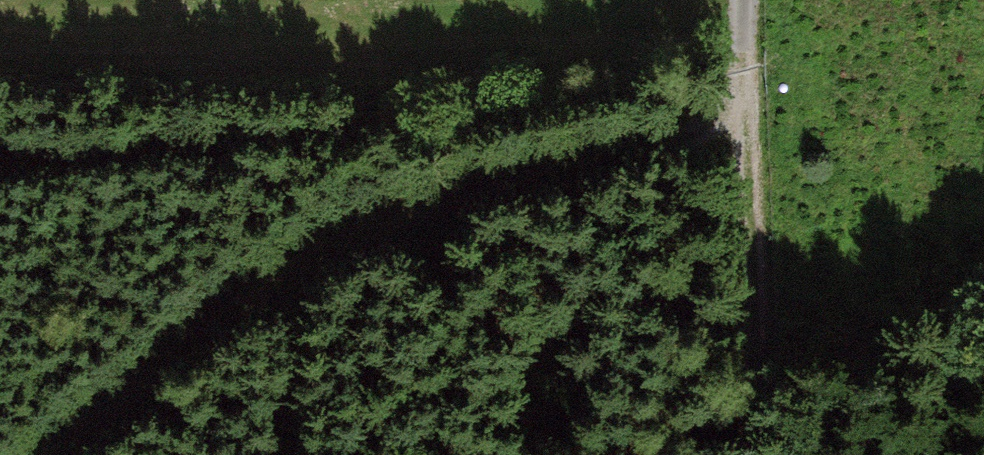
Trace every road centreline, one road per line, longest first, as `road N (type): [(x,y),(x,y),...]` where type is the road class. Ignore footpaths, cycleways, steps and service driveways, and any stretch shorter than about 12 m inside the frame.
road 1 (track): [(36,454),(194,311),(345,232),(438,215),(747,102)]
road 2 (track): [(745,29),(55,179),(0,171)]
road 3 (track): [(755,454),(763,289),(747,102)]

